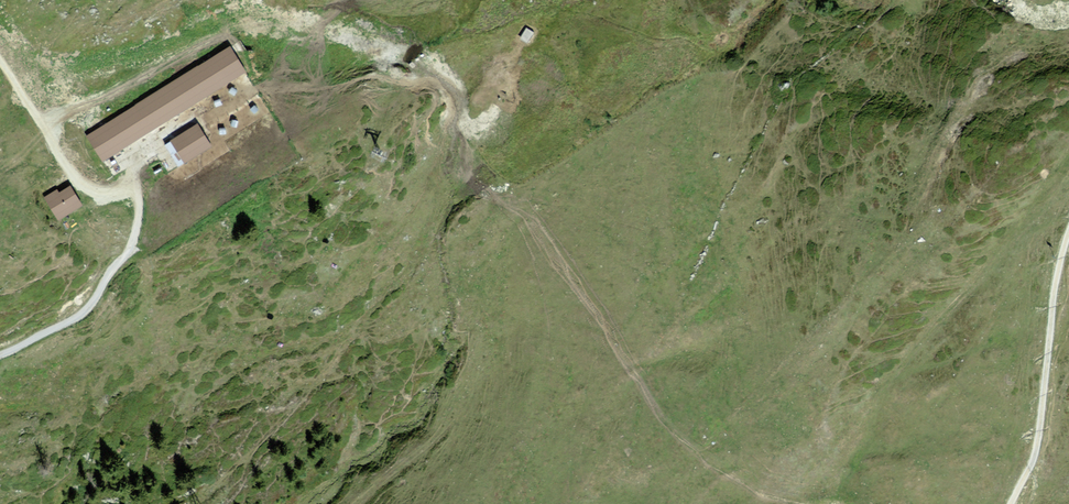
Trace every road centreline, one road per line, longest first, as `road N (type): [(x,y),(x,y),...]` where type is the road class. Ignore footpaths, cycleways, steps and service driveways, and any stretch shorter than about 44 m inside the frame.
road 1 (track): [(1012,503),(1036,453),(1057,271),(1068,235)]
road 2 (unclassified): [(102,292),(134,248),(141,219),(132,156)]
road 3 (unclassified): [(102,292),(76,318),(0,353)]

